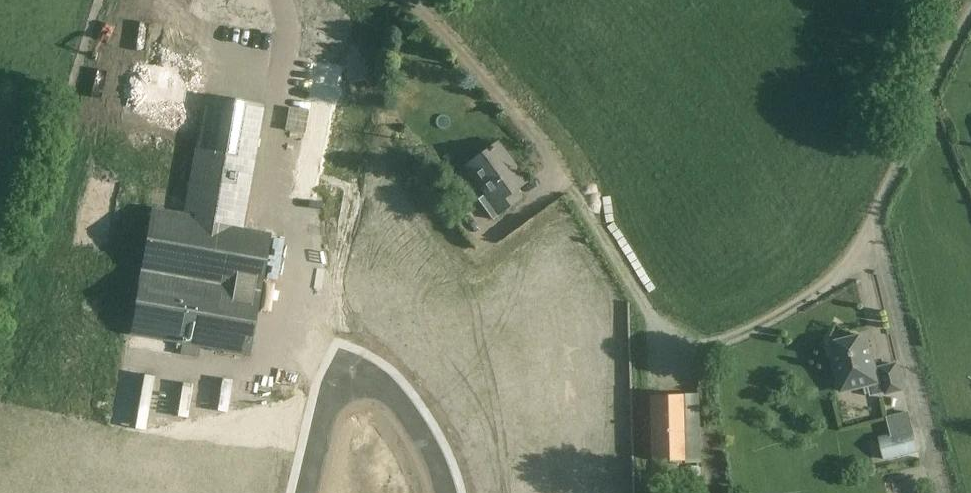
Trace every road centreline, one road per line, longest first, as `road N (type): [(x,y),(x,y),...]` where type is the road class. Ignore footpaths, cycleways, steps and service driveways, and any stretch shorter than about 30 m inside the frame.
road 1 (unclassified): [(442,492),(398,399),(361,375),(336,383),(318,420)]

